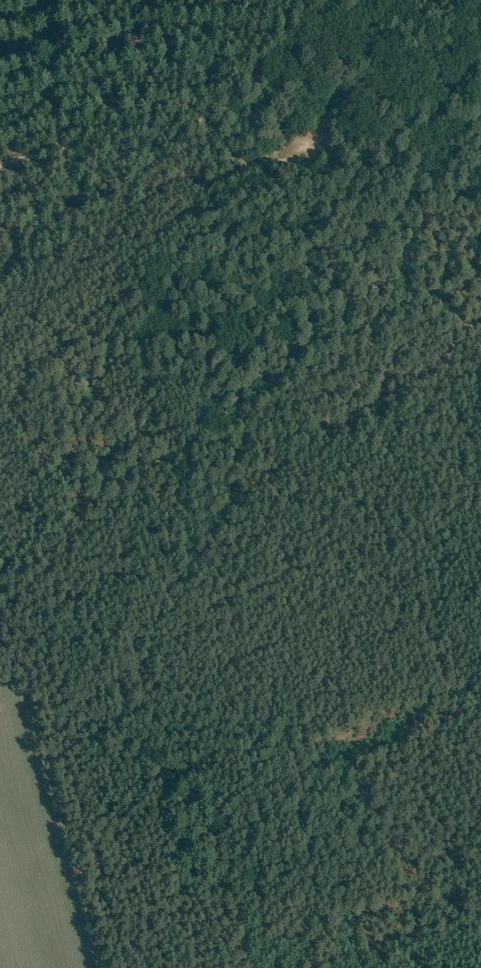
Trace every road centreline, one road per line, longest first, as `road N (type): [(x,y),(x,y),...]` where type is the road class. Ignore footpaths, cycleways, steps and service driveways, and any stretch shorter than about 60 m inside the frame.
road 1 (track): [(0,164),(118,135),(367,137),(383,142),(413,181),(447,291),(469,303),(480,298)]
road 2 (track): [(0,285),(136,135)]

